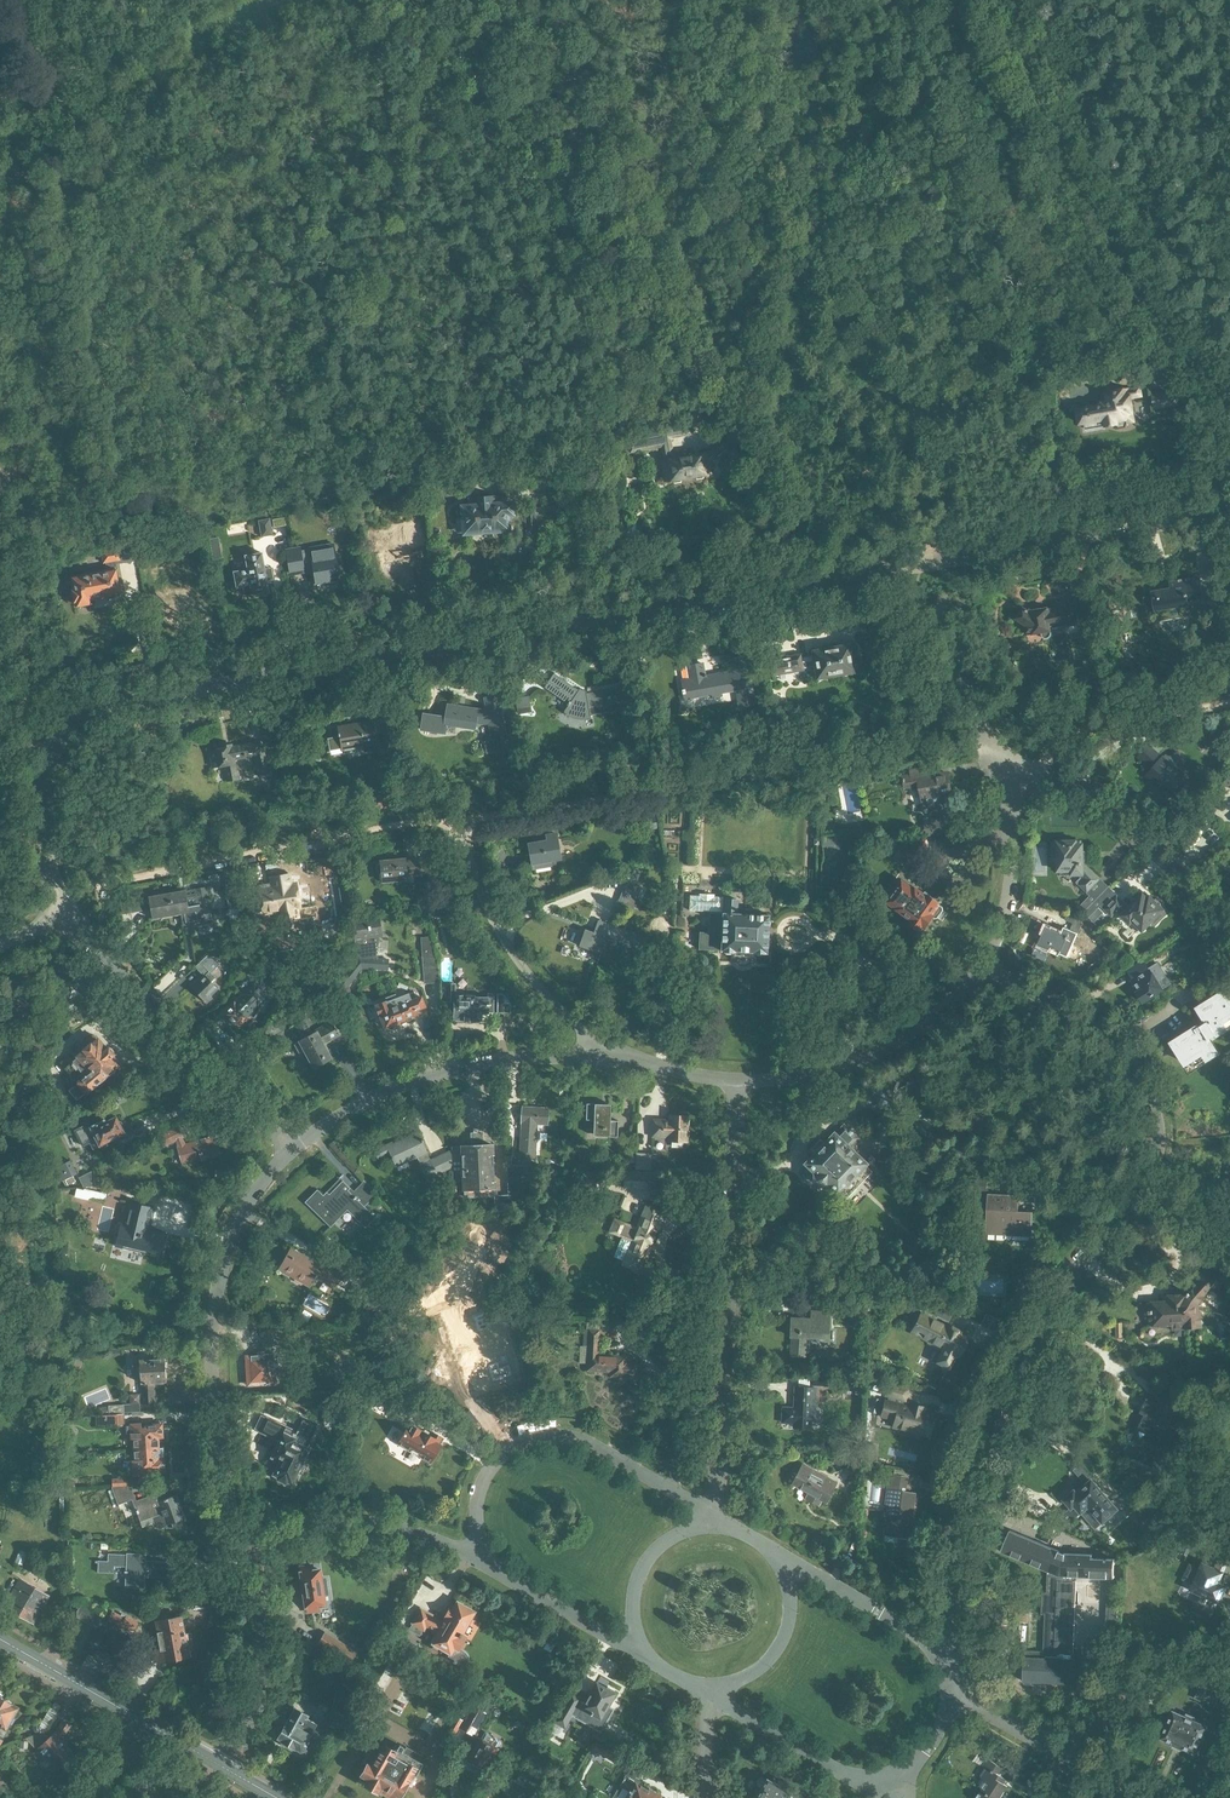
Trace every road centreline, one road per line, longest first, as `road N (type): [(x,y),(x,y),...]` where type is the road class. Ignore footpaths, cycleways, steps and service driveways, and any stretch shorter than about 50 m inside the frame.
road 1 (residential): [(48,914),(45,798),(55,733),(73,717),(125,699),(1229,506)]
road 2 (residential): [(947,1666),(944,1580),(967,1440),(1017,1342),(1108,1239),(1146,1158),(1148,1107),(1131,1062),(1096,1024),(981,966)]
road 3 (residential): [(708,1528),(732,1083)]
road 4 (residential): [(236,1533),(208,1410),(204,1287),(227,1224),(286,1149)]
road 5 (residential): [(476,1559),(469,1519),(478,1478),(499,1449),(543,1431),(571,1433),(689,1503),(696,1530)]
road 6 (residential): [(286,1149),(64,905),(48,914)]
road 7 (residential): [(286,1149),(372,1098),(426,1077),(489,1062),(608,1053)]
road 8 (residential): [(981,966),(934,1017),(879,1049),(732,1083)]
road 9 (residential): [(608,1053),(492,938),(462,831)]
road 10 (residential): [(1229,926),(1176,875),(1034,769)]
road 11 (residential): [(476,1559),(398,1524),(327,1518),(236,1533)]
road 12 (residential): [(217,1772),(248,1686),(251,1640),(236,1533)]
road 13 (residential): [(1147,1797),(956,1703)]
road 14 (residential): [(1034,769),(1014,801),(999,923),(981,966)]
road 15 (residential): [(895,1779),(851,1774),(728,1706),(716,1689)]
road 16 (residential): [(947,1666),(927,1639),(778,1557)]
road 17 (residential): [(649,1656),(476,1559)]
road 18 (residential): [(716,1689),(771,1667),(789,1643),(792,1583),(778,1557)]
road 19 (tertiary): [(150,1734),(0,1640)]
road 20 (unclassified): [(996,734),(932,581)]
road 21 (residential): [(696,1530),(672,1540),(639,1580),(634,1606),(649,1656)]
road 22 (residential): [(732,1083),(608,1053)]

